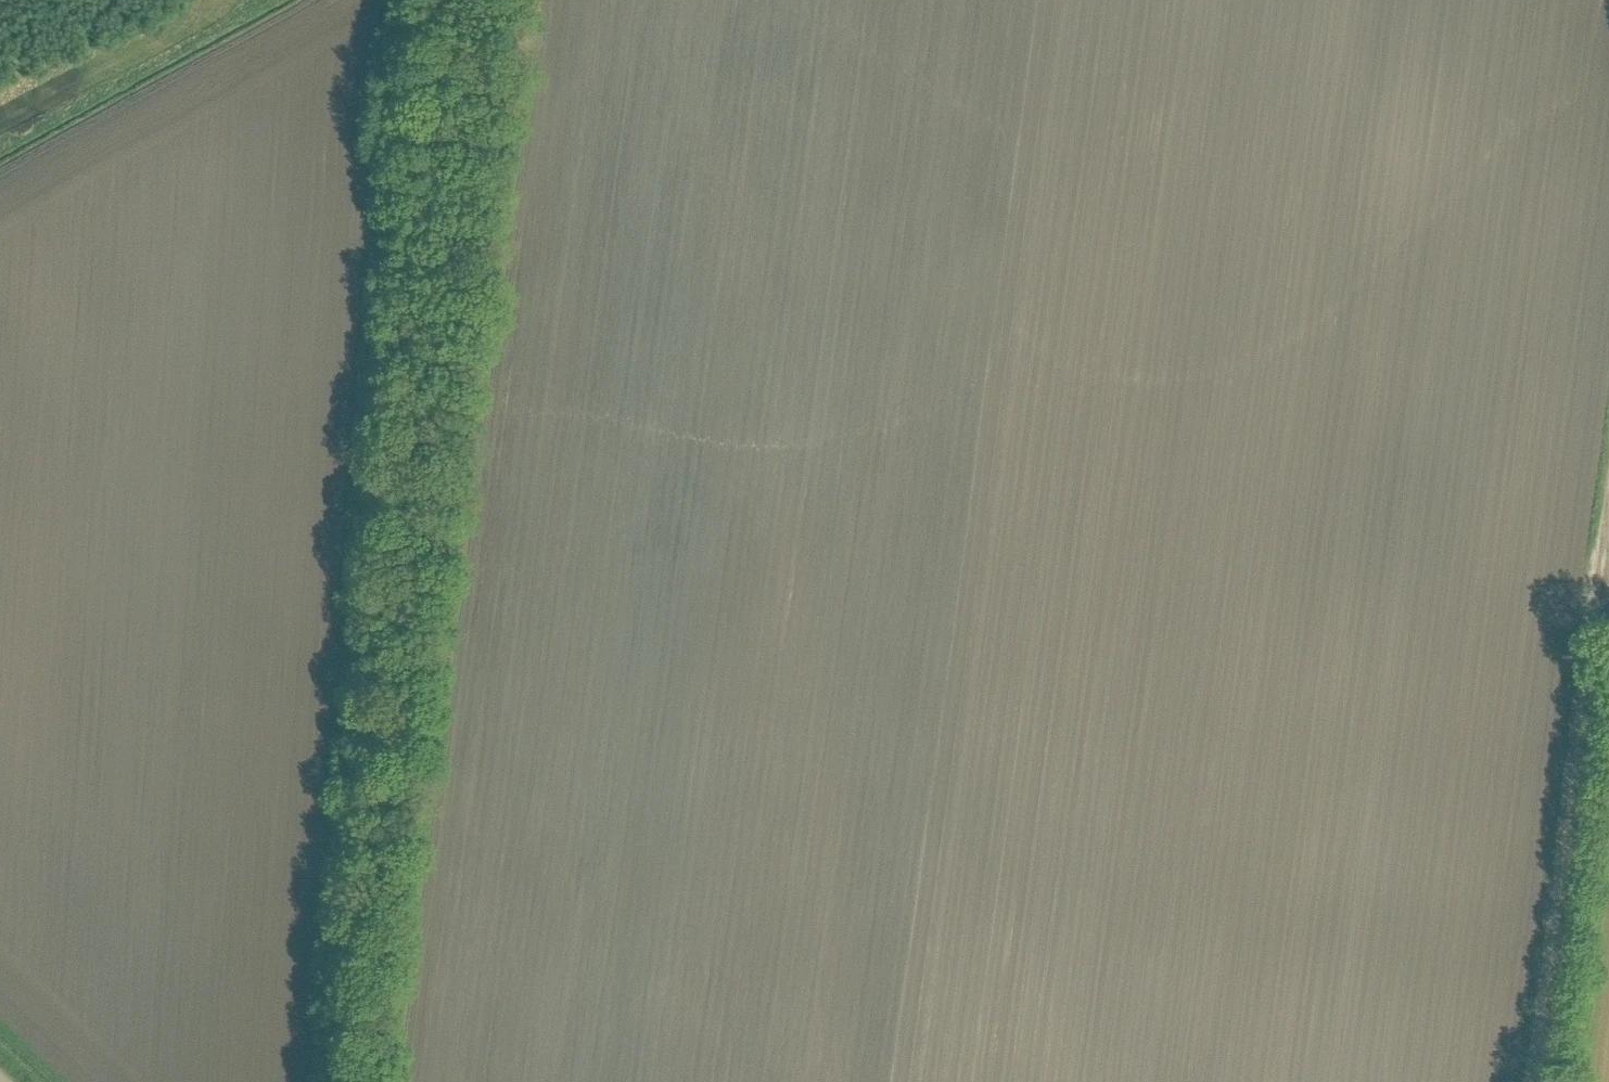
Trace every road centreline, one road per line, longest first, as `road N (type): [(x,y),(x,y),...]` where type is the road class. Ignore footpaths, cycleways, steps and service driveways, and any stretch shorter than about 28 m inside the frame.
road 1 (track): [(386,0),(315,1081)]
road 2 (track): [(1535,1081),(1608,522)]

